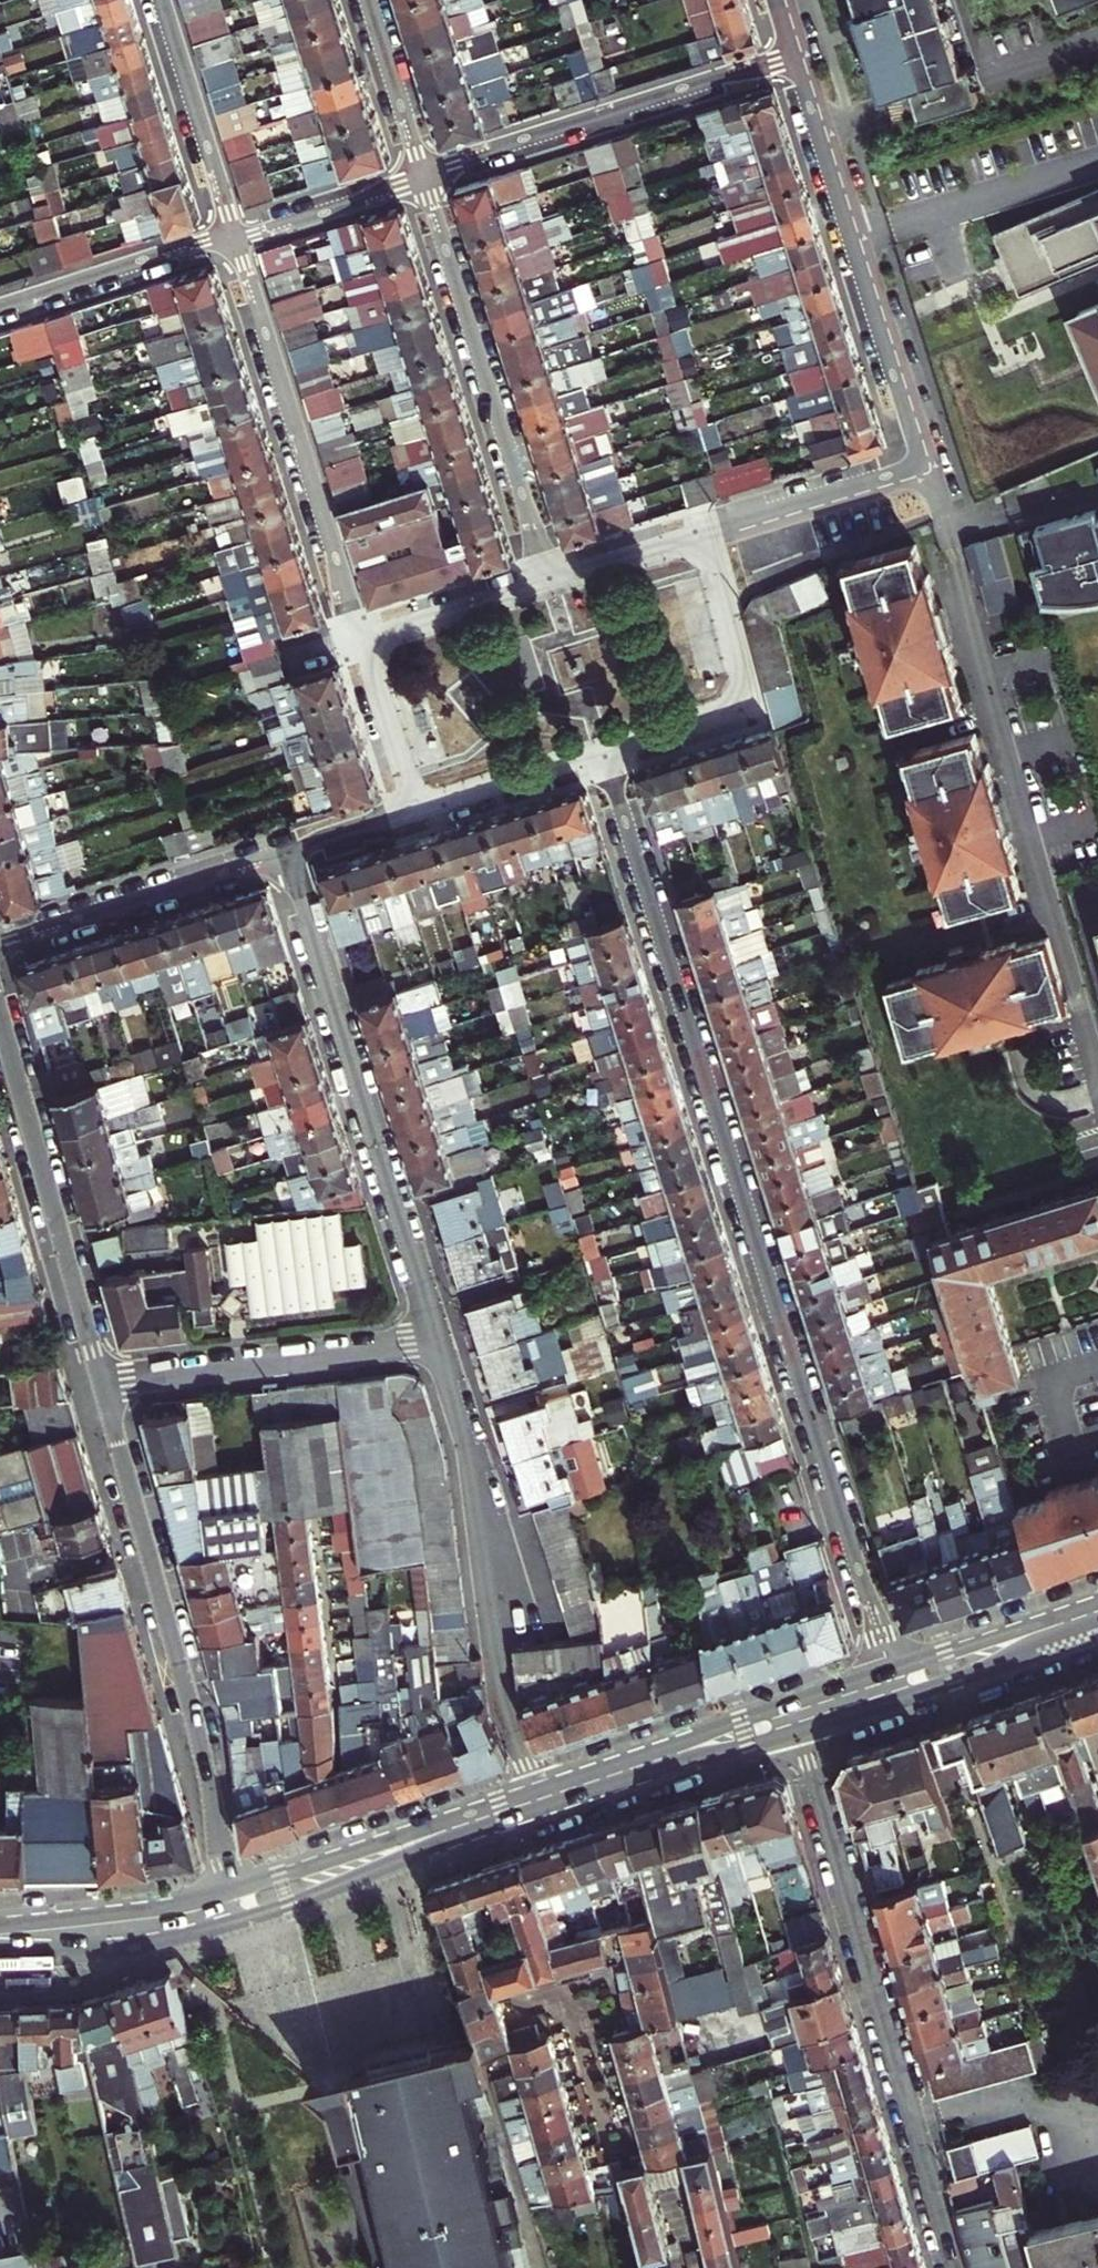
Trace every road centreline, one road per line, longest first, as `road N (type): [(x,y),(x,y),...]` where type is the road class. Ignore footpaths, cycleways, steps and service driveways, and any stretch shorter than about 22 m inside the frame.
road 1 (residential): [(893,1672),(601,753)]
road 2 (residential): [(961,2267),(803,1732)]
road 3 (residential): [(234,1890),(103,1381)]
road 4 (residential): [(286,852),(433,1341)]
road 5 (residential): [(433,1341),(479,1512),(506,1704),(532,1792)]
road 6 (residential): [(799,52),(930,478)]
road 7 (residential): [(545,576),(420,174)]
road 8 (residential): [(352,636),(231,236)]
road 9 (residential): [(799,52),(420,174)]
road 10 (residential): [(103,1381),(0,1013)]
road 11 (secondary): [(210,1930),(538,1807)]
road 12 (residential): [(103,1381),(433,1341)]
road 13 (secondary): [(532,1792),(234,1890)]
road 14 (residential): [(601,753),(745,707),(698,553)]
road 15 (residential): [(286,852),(0,944)]
road 16 (secondary): [(538,1807),(803,1732)]
road 17 (secondary): [(793,1705),(532,1792)]
road 18 (residential): [(231,236),(159,0)]
road 19 (residential): [(698,553),(930,478)]
road 20 (residential): [(231,236),(0,310)]
road 21 (secondary): [(234,1890),(142,1911),(0,1926)]
road 22 (secondary): [(1097,1604),(893,1672)]
road 23 (secondary): [(0,1955),(115,1950),(210,1930)]
road 24 (secondary): [(904,1703),(1097,1629)]
road 25 (residential): [(407,814),(601,753)]
road 26 (residential): [(545,576),(352,636)]
road 27 (residential): [(420,174),(231,236)]
road 28 (residential): [(352,636),(407,814)]
road 29 (residential): [(420,174),(366,0)]
road 30 (residential): [(698,553),(691,531),(545,576)]
road 31 (residential): [(407,814),(286,852)]

